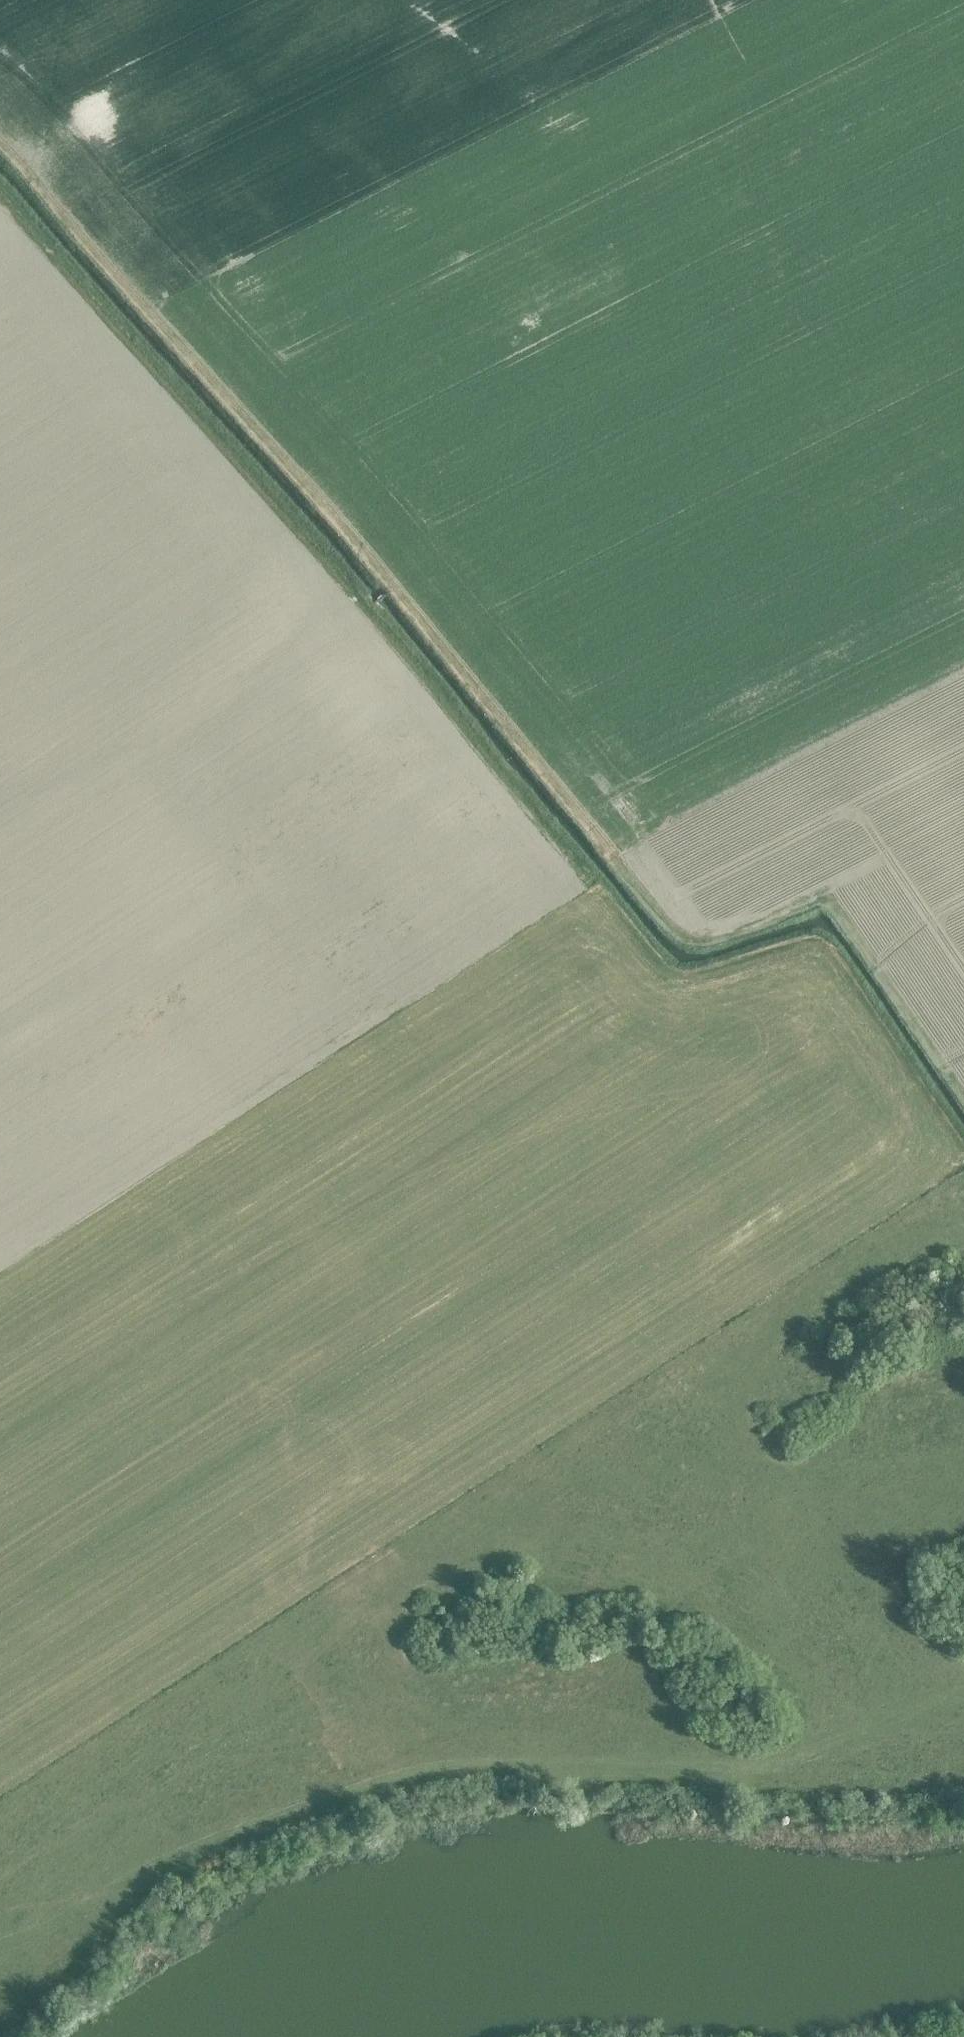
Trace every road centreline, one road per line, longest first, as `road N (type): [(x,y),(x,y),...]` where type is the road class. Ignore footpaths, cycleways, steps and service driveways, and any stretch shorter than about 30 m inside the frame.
road 1 (track): [(0,1888),(165,1770),(356,1721),(504,1710),(686,1760),(769,1761),(963,1685)]

